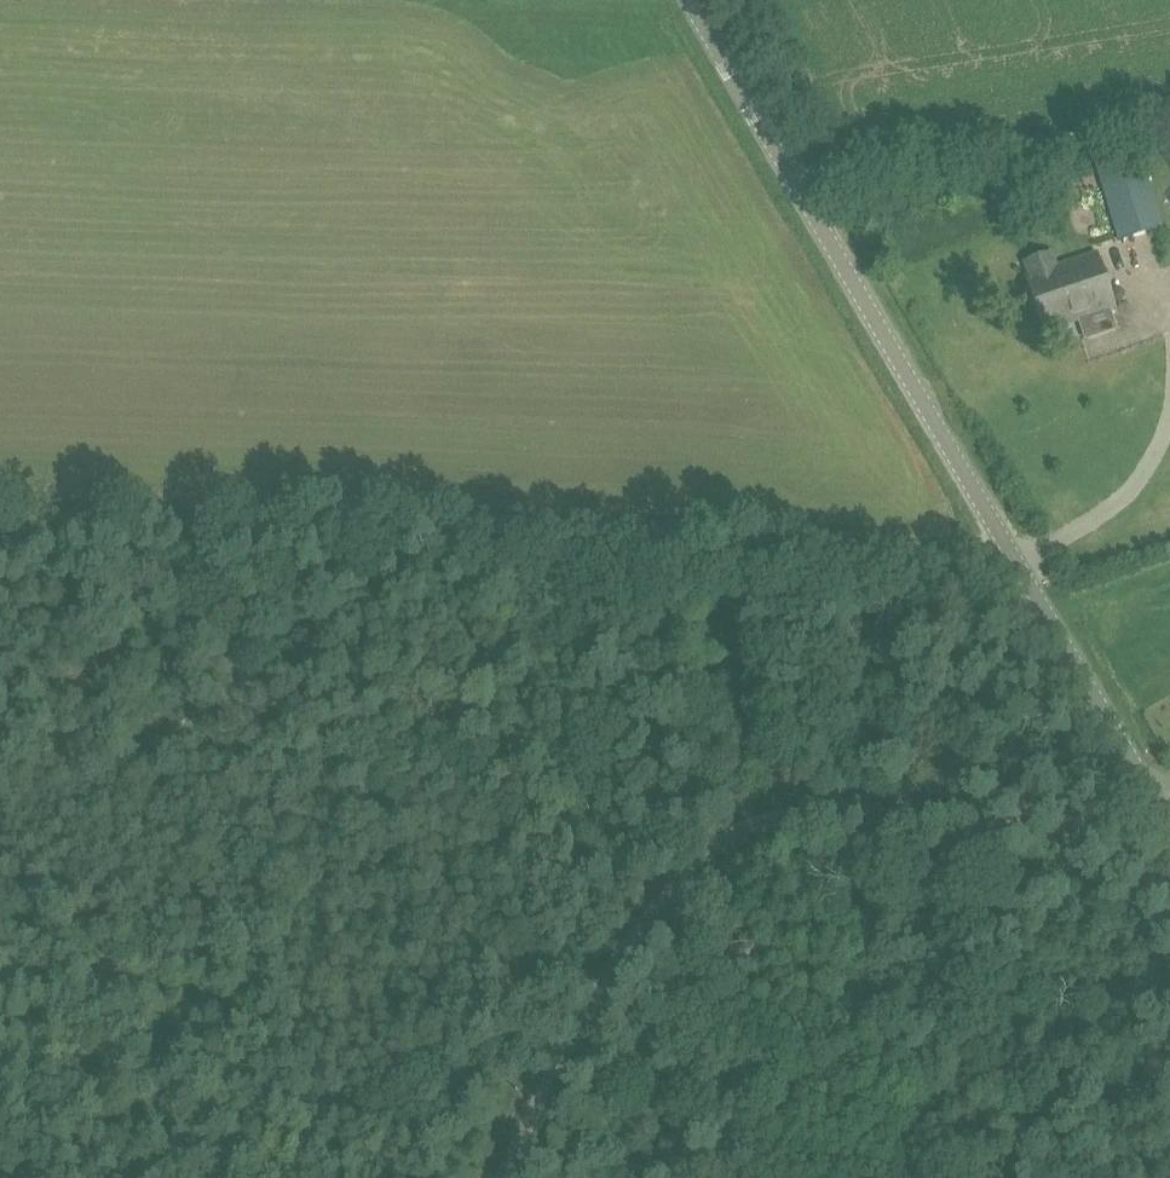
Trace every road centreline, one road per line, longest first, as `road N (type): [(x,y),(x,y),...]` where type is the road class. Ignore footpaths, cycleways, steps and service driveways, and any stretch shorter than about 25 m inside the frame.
road 1 (track): [(1012,551),(0,514)]
road 2 (unclassified): [(1140,771),(690,0)]
road 3 (unclassified): [(495,1177),(585,1002),(698,872),(748,837),(782,824),(1065,800),(1140,771)]

